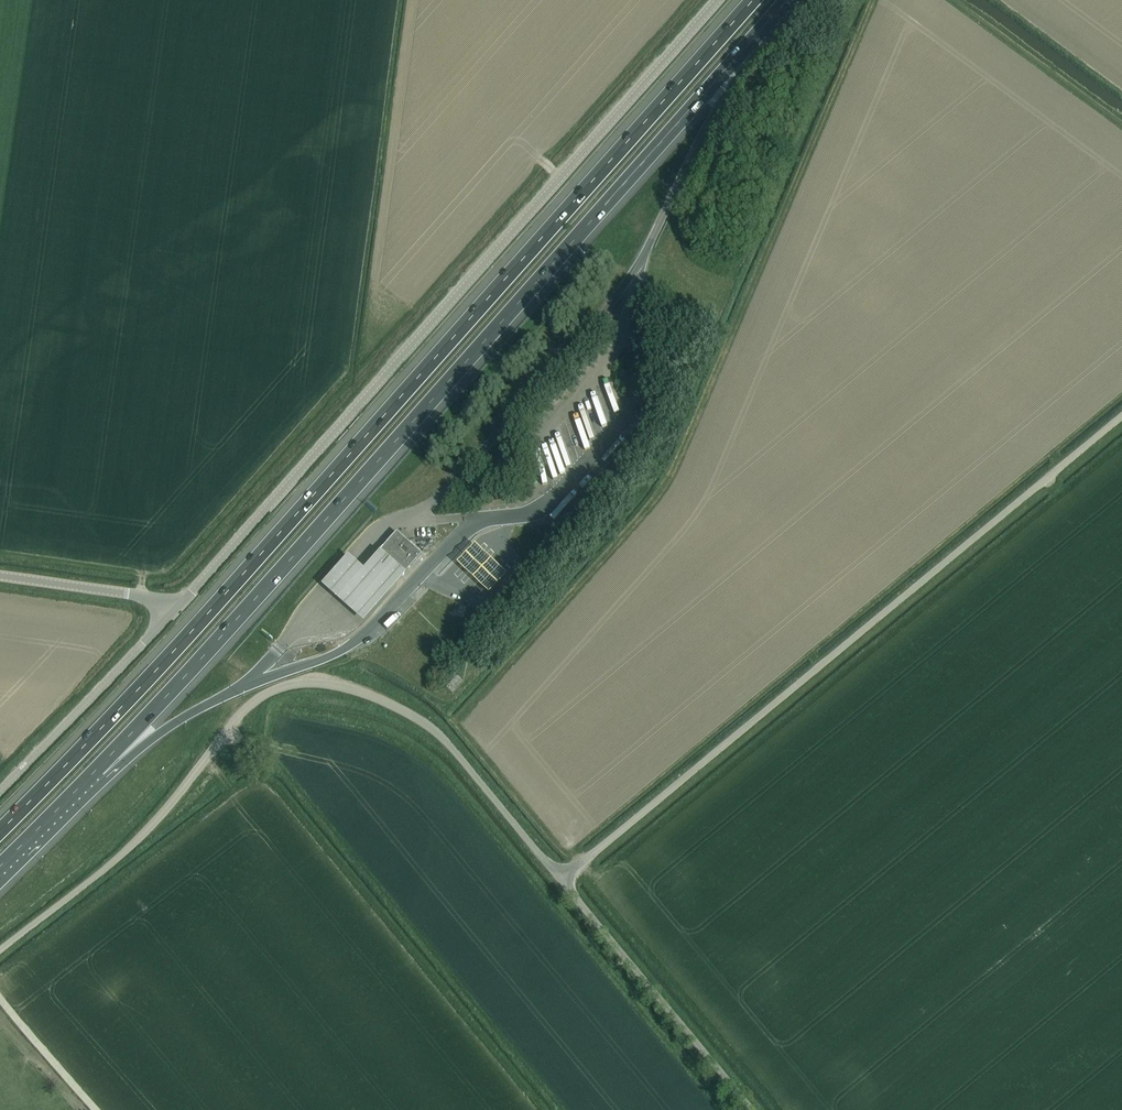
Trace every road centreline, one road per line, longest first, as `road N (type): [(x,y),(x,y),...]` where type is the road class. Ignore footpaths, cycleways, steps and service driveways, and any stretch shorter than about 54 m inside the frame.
road 1 (motorway): [(752,0),(163,662),(0,829)]
road 2 (motorway): [(97,768),(745,47)]
road 3 (tertiary): [(171,607),(720,0)]
road 4 (unclassified): [(559,878),(1121,418)]
road 5 (unclassified): [(559,878),(461,761),(413,717),(358,689),(315,680),(291,685),(229,736)]
road 6 (unclassified): [(0,948),(126,855),(229,736)]
road 7 (unclassified): [(749,1109),(559,878)]
road 8 (unclassified): [(0,788),(171,607)]
road 9 (motorway): [(638,268),(745,47)]
road 10 (tertiary): [(171,607),(0,576)]
road 11 (motorway): [(97,768),(246,686)]
road 12 (unclassified): [(98,1109),(0,1000)]
road 13 (motorway): [(0,866),(97,768)]

